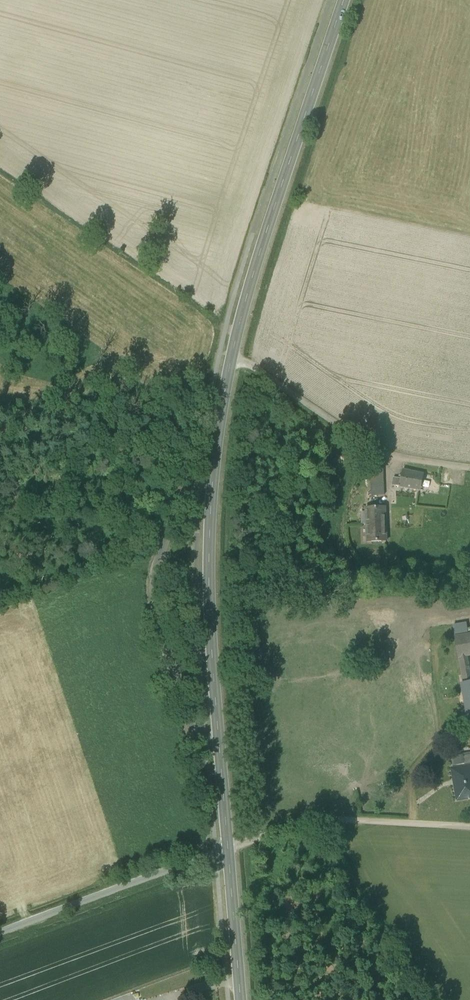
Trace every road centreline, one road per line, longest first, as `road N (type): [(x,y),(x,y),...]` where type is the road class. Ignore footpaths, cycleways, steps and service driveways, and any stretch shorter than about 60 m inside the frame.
road 1 (tertiary): [(227,849),(209,546),(232,353)]
road 2 (tertiary): [(232,353),(344,0)]
road 3 (unclassified): [(469,468),(386,456),(232,353)]
road 4 (unclassified): [(469,826),(305,817),(227,849)]
road 5 (unclassified): [(0,933),(227,849)]
road 6 (tertiary): [(240,999),(227,849)]

